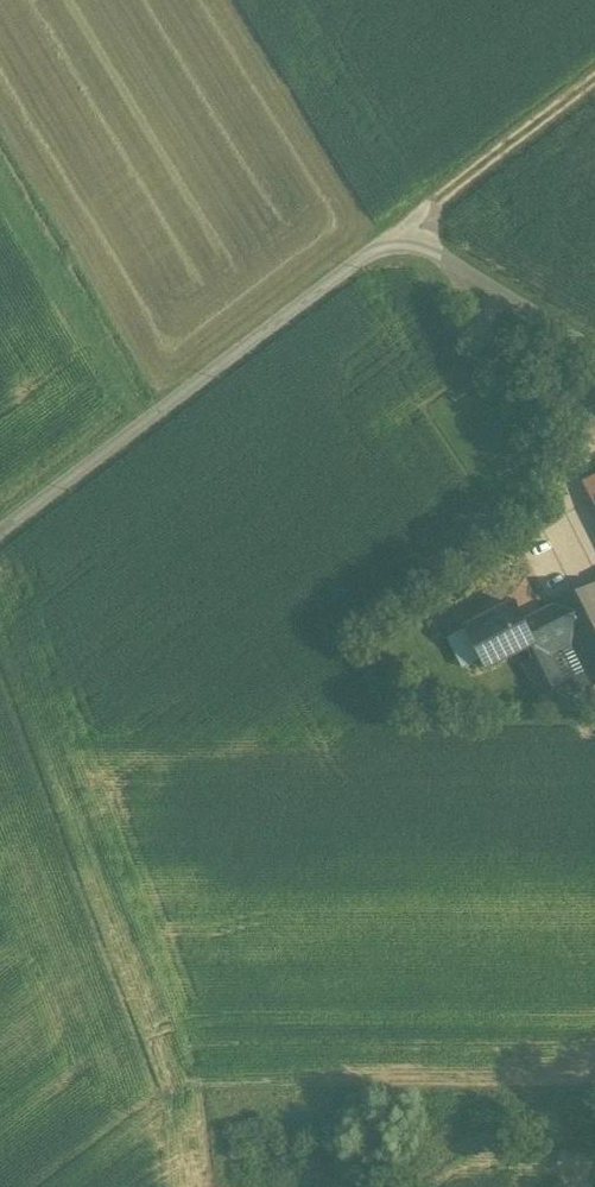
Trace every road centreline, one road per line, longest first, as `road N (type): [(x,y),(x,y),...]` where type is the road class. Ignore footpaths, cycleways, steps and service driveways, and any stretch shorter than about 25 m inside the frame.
road 1 (unclassified): [(0,526),(386,238),(446,248),(594,343)]
road 2 (track): [(414,237),(459,176),(594,75)]

